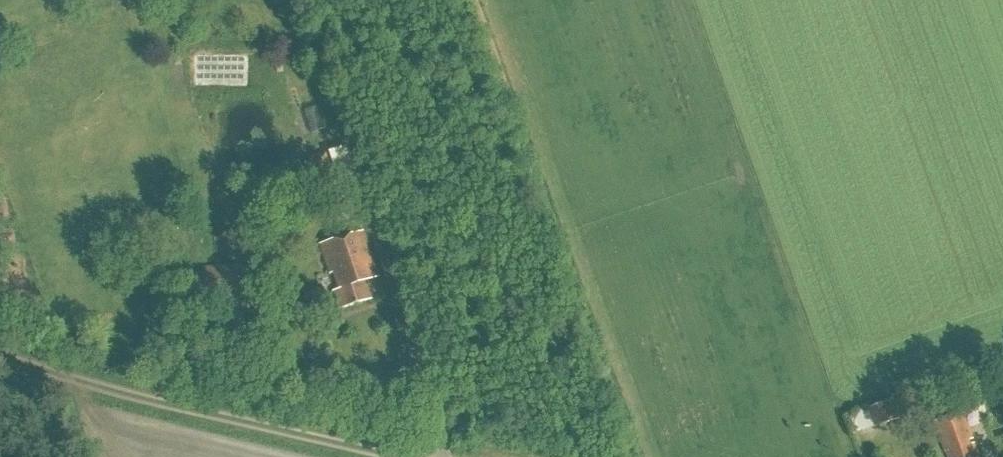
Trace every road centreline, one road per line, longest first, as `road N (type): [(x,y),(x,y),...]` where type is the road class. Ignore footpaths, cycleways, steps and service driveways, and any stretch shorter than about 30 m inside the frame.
road 1 (unclassified): [(405,456),(0,355)]

